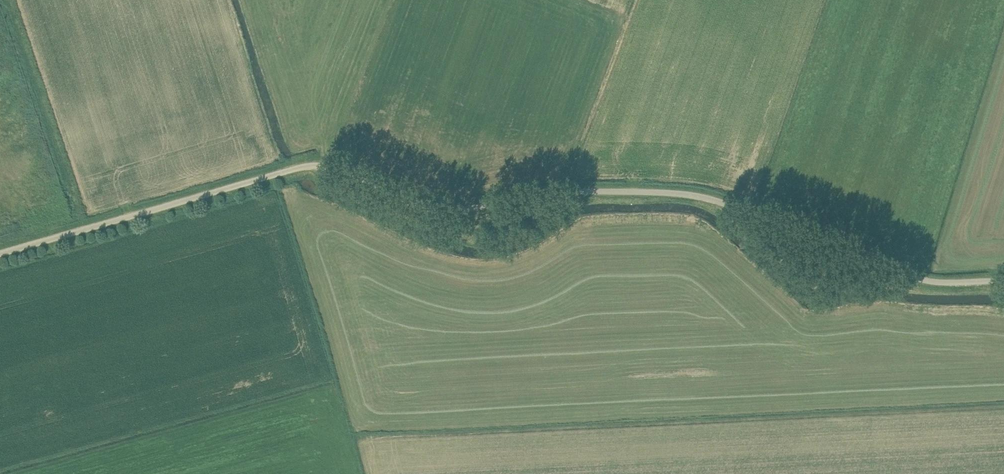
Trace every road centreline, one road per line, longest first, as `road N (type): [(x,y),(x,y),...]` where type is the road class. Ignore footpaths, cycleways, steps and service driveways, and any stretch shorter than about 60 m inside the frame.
road 1 (unclassified): [(0,252),(325,158),(447,203),(596,184),(682,189),(766,208),(912,282),(1003,282)]

